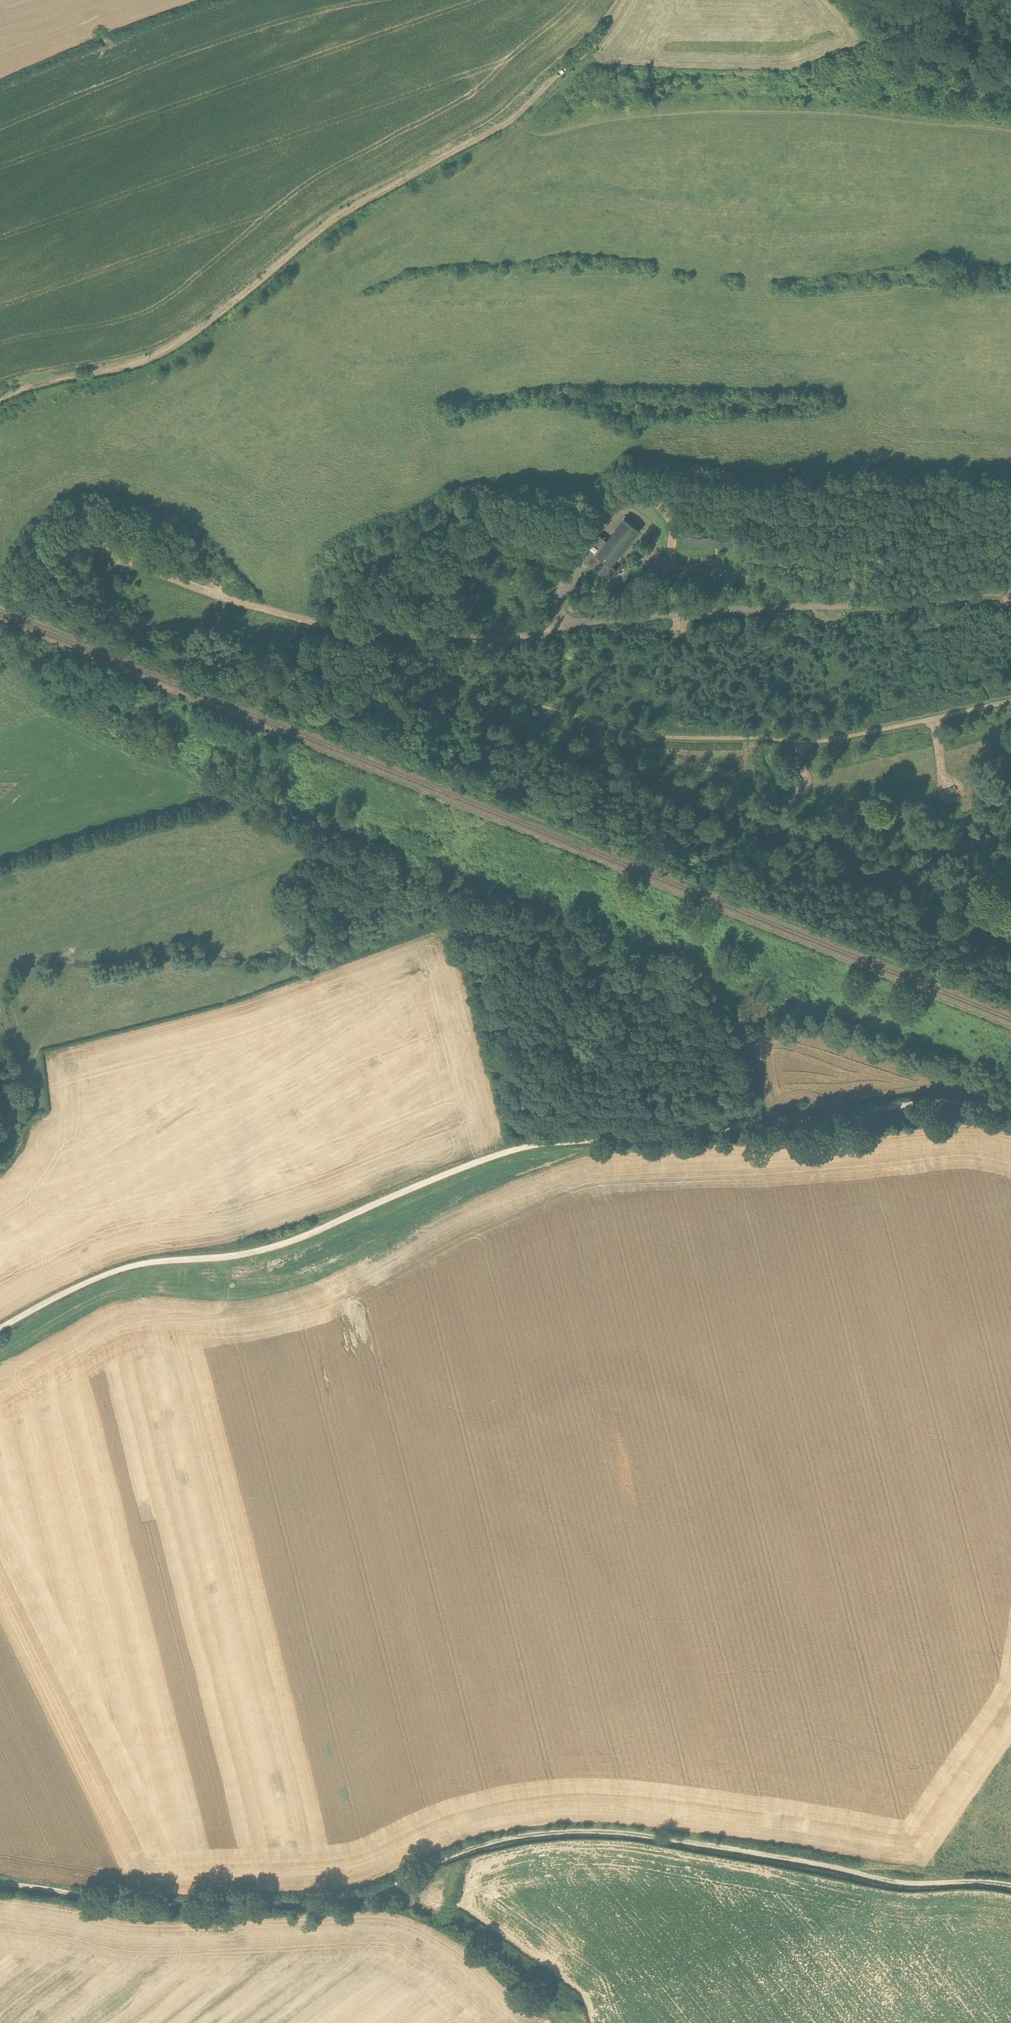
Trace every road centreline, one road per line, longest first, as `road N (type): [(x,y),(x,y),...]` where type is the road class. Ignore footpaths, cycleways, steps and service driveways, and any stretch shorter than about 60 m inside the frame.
road 1 (track): [(1010,1111),(931,1101),(760,1128),(519,1148),(278,1246),(119,1270),(0,1329)]
road 2 (track): [(1010,1886),(904,1883),(722,1848),(575,1832),(476,1847),(352,1900),(130,1905),(0,1883)]
road 3 (track): [(0,401),(141,363),(185,340),(345,213),(515,117),(591,48),(624,0)]
road 4 (track): [(101,555),(344,628),(509,639),(564,624)]

